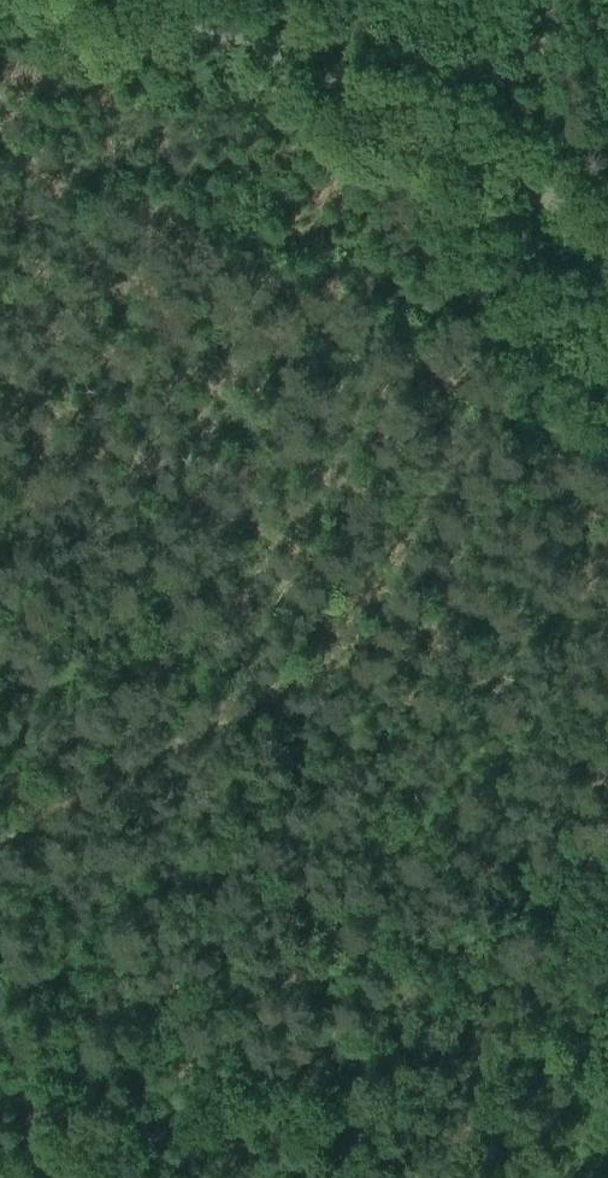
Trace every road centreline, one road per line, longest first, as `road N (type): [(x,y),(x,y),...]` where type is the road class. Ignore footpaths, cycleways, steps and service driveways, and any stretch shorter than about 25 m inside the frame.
road 1 (track): [(0,371),(139,468),(326,566),(347,596),(551,733),(607,794)]
road 2 (unclassified): [(607,225),(147,0)]
road 3 (track): [(0,840),(116,771),(400,630)]
road 4 (track): [(607,826),(413,1177)]

